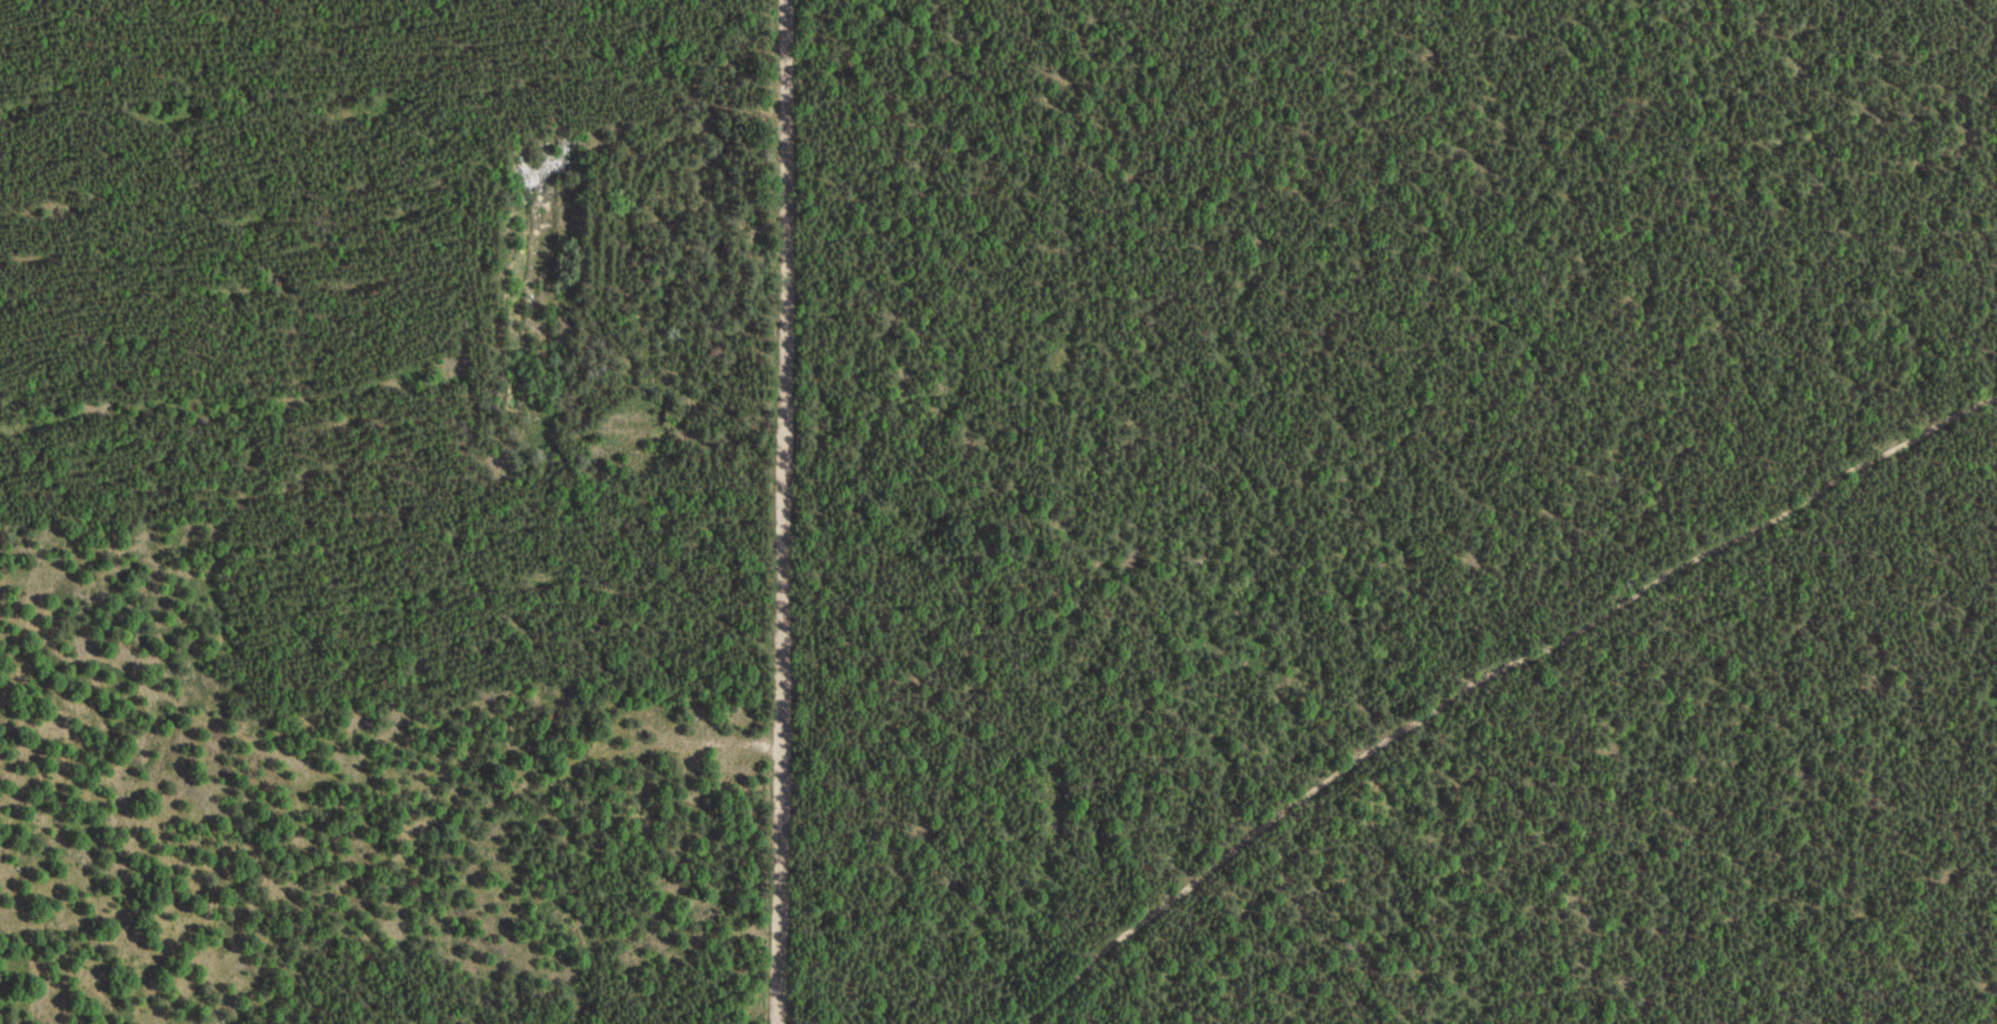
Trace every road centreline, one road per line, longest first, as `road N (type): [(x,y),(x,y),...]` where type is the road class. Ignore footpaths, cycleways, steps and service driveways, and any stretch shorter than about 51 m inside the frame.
road 1 (residential): [(1034,1023),(1115,946),(1494,676),(1540,661),(1680,575),(1996,406)]
road 2 (residential): [(778,1023),(783,0)]

